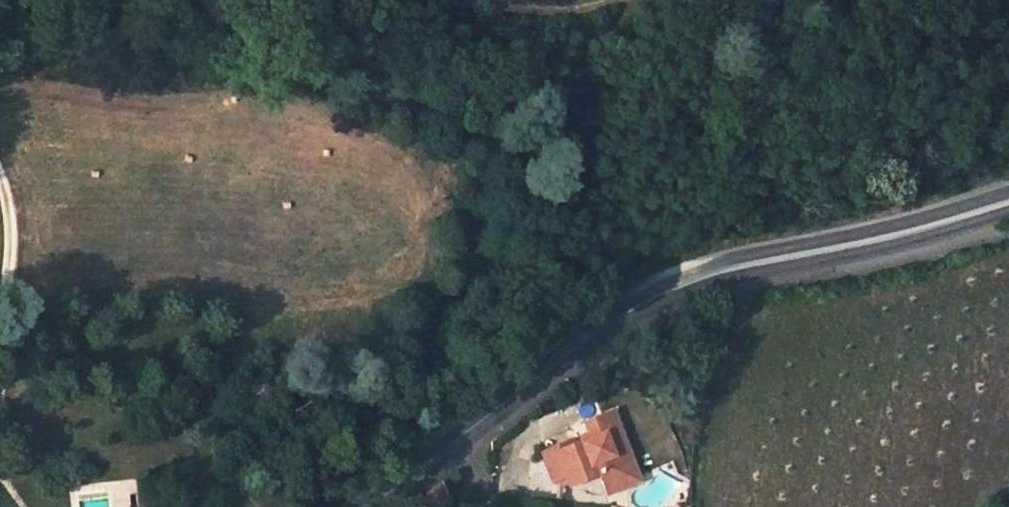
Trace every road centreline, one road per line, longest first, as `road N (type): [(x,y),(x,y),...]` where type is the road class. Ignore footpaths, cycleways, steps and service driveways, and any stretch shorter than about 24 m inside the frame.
road 1 (tertiary): [(382,506),(567,358),(675,295),(1008,205)]

